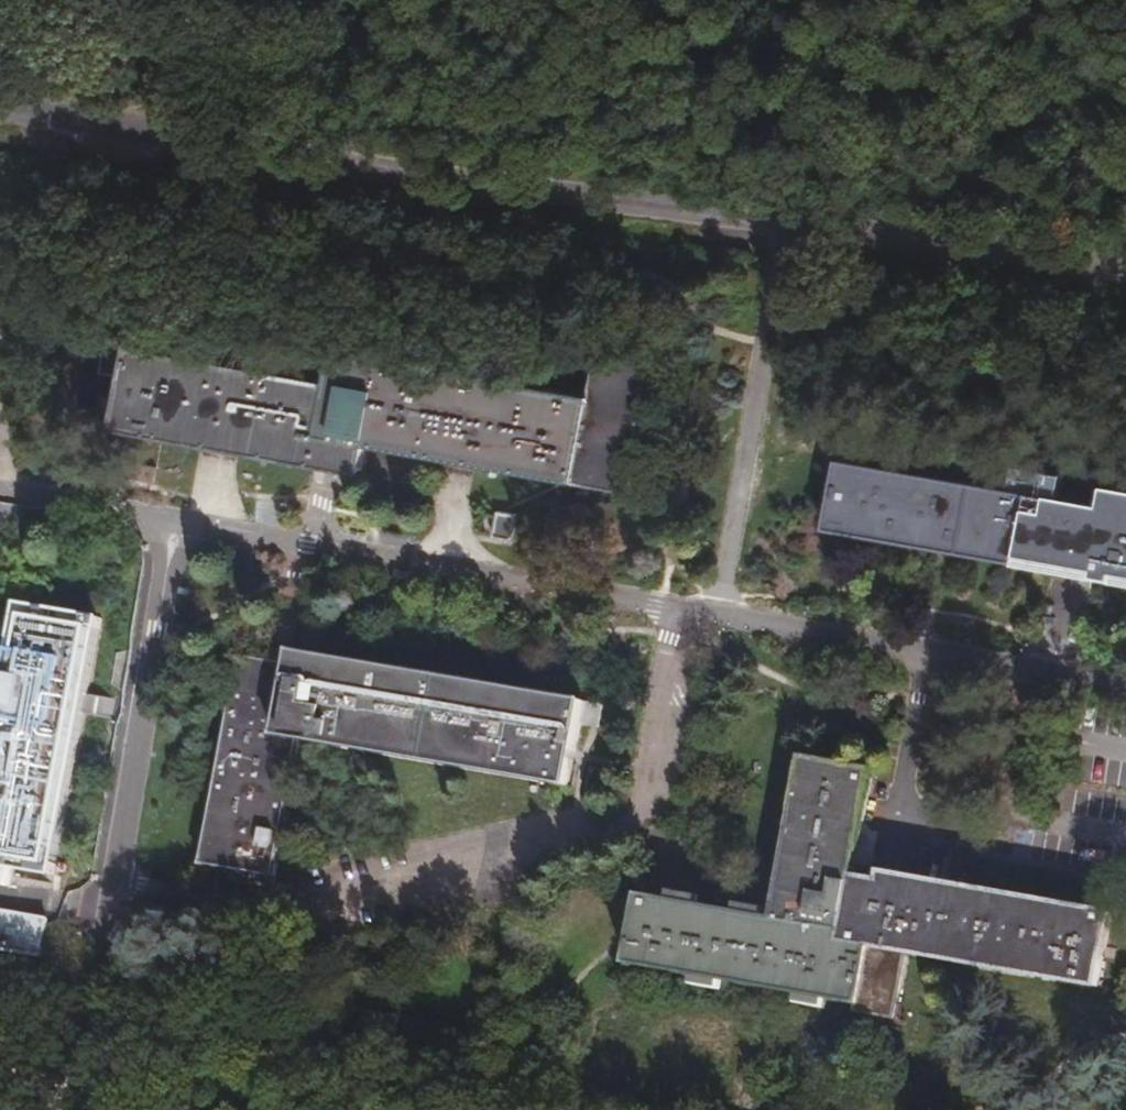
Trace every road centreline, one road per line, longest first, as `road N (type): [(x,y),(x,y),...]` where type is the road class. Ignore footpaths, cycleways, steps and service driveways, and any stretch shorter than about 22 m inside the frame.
road 1 (tertiary): [(775,230),(0,104)]
road 2 (unclassified): [(167,527),(69,1109)]
road 3 (unclassified): [(708,617),(167,527)]
road 4 (unclassified): [(1125,688),(708,617)]
road 5 (unclassified): [(775,230),(720,600),(708,617)]
road 6 (tertiary): [(1125,263),(775,230)]
road 7 (unclassified): [(17,497),(167,527)]

